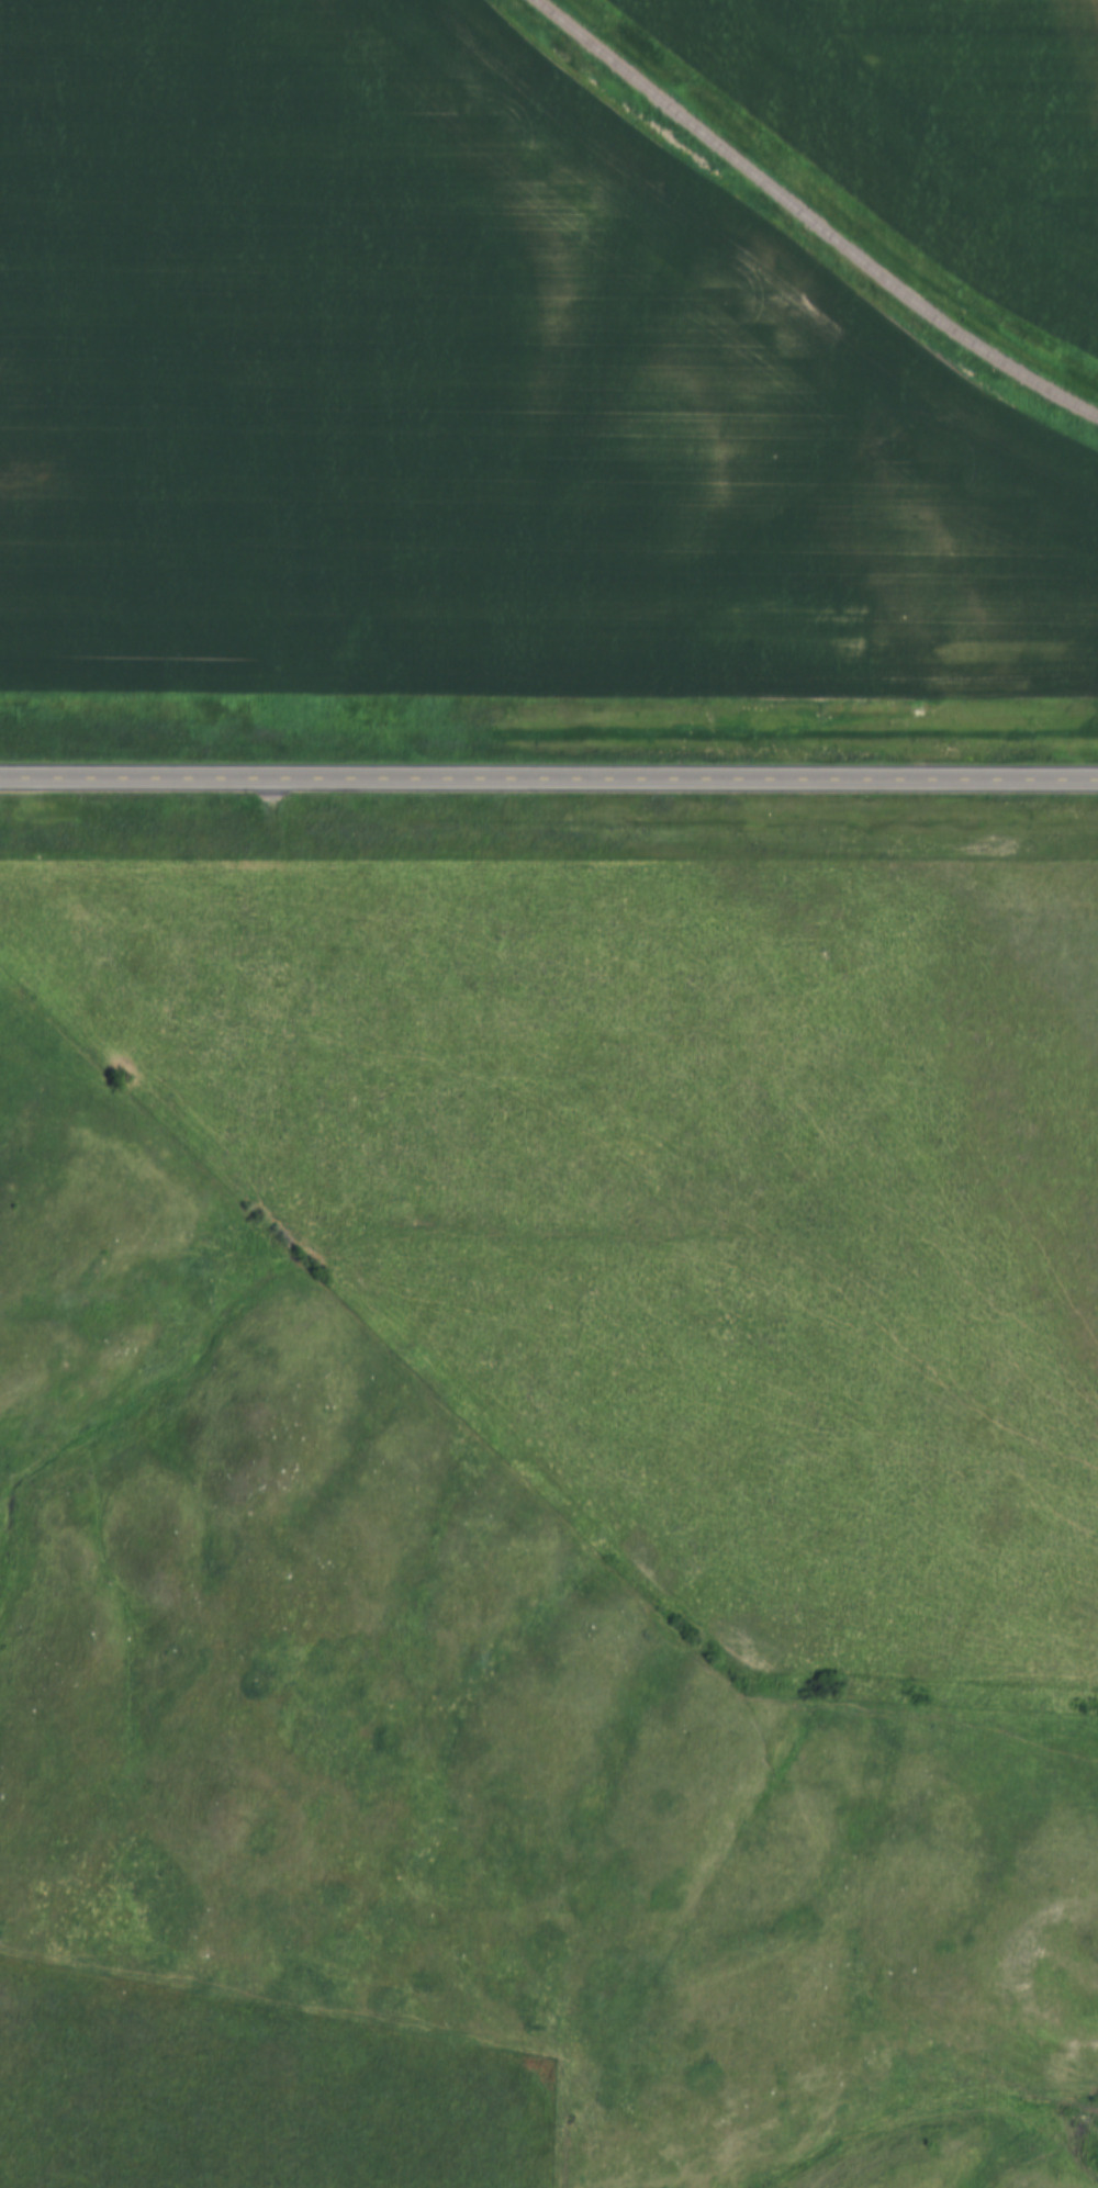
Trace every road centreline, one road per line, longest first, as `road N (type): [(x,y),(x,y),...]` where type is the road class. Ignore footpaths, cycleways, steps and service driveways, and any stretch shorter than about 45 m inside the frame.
road 1 (primary): [(0,774),(1097,782)]

